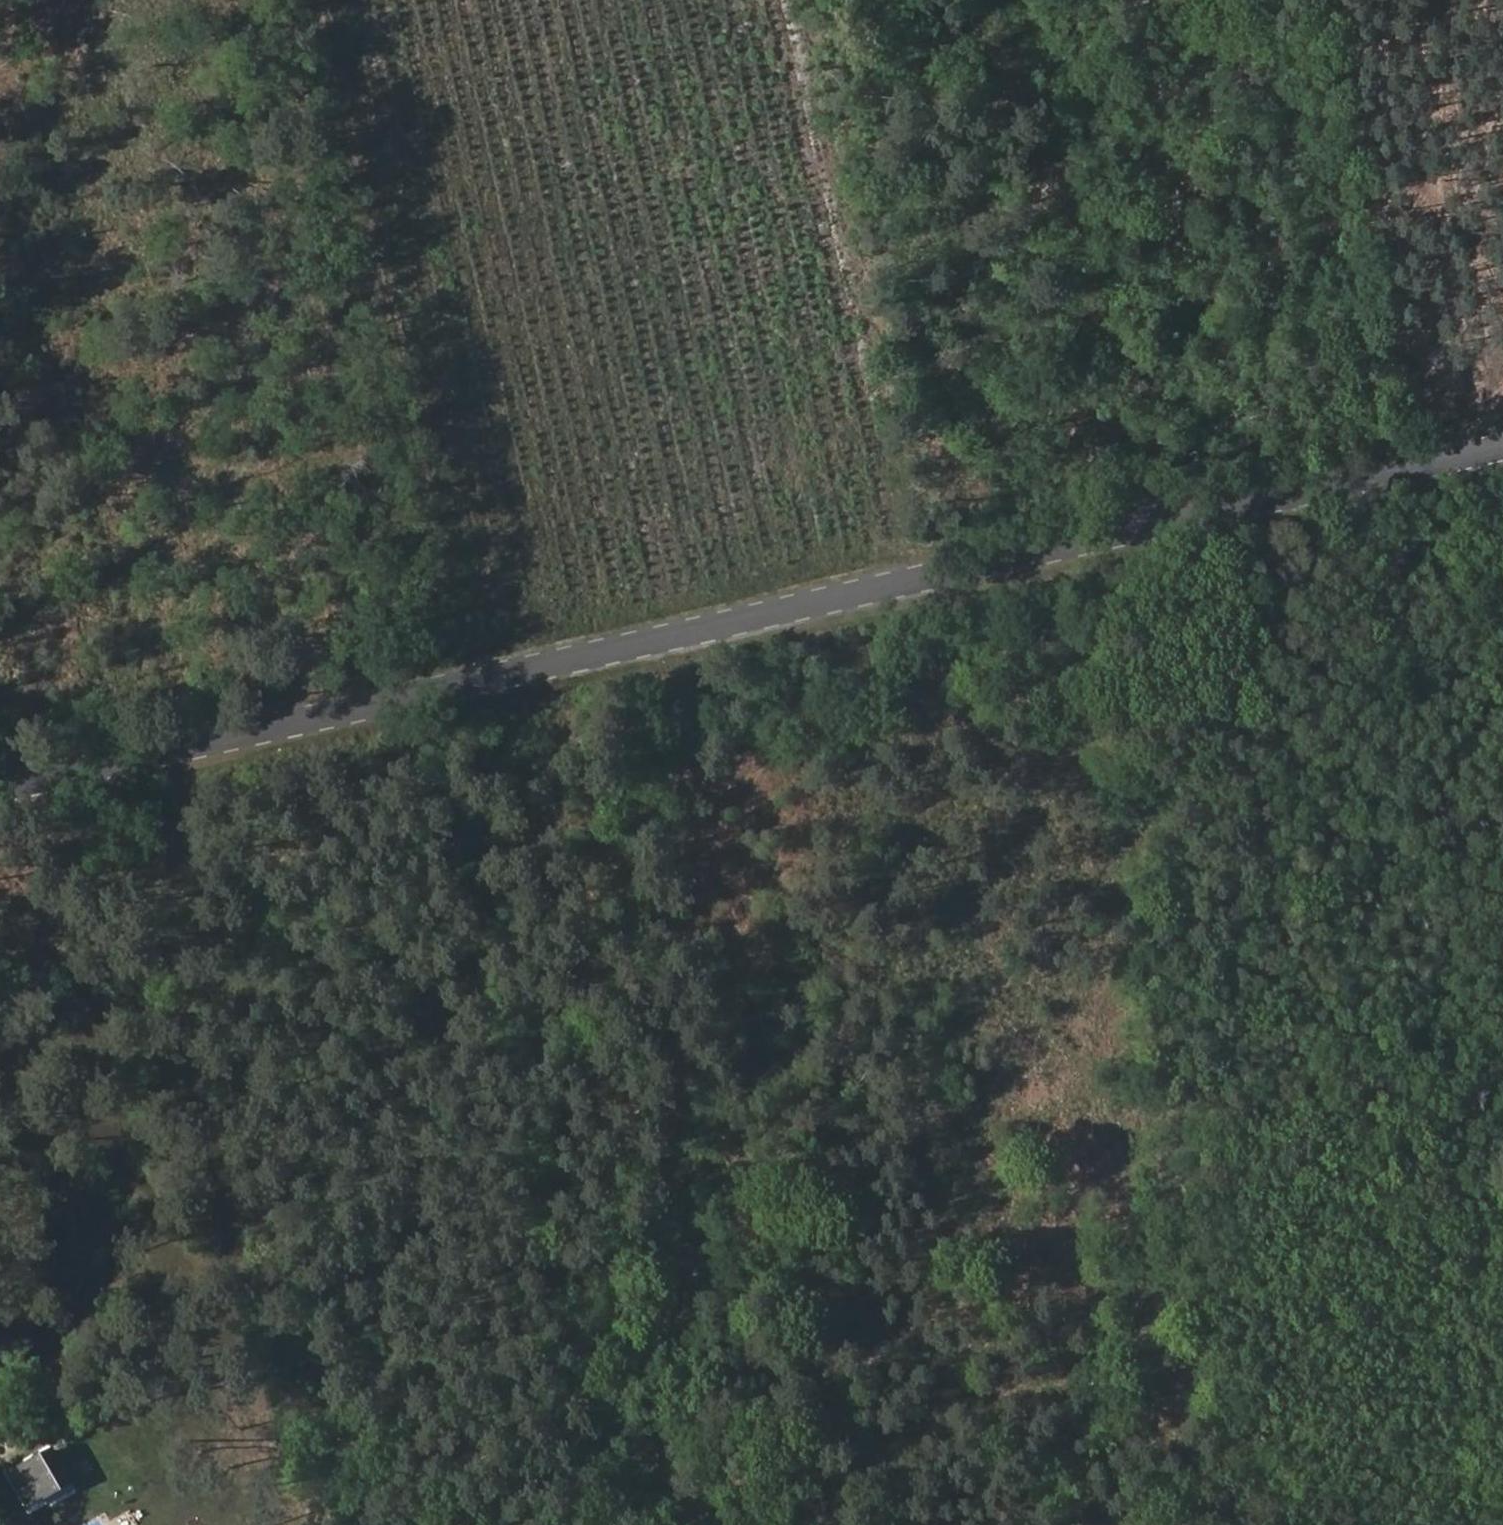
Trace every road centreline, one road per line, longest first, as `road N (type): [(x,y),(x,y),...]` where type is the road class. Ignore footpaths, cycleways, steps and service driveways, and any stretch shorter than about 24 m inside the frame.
road 1 (tertiary): [(1502,448),(0,791)]

